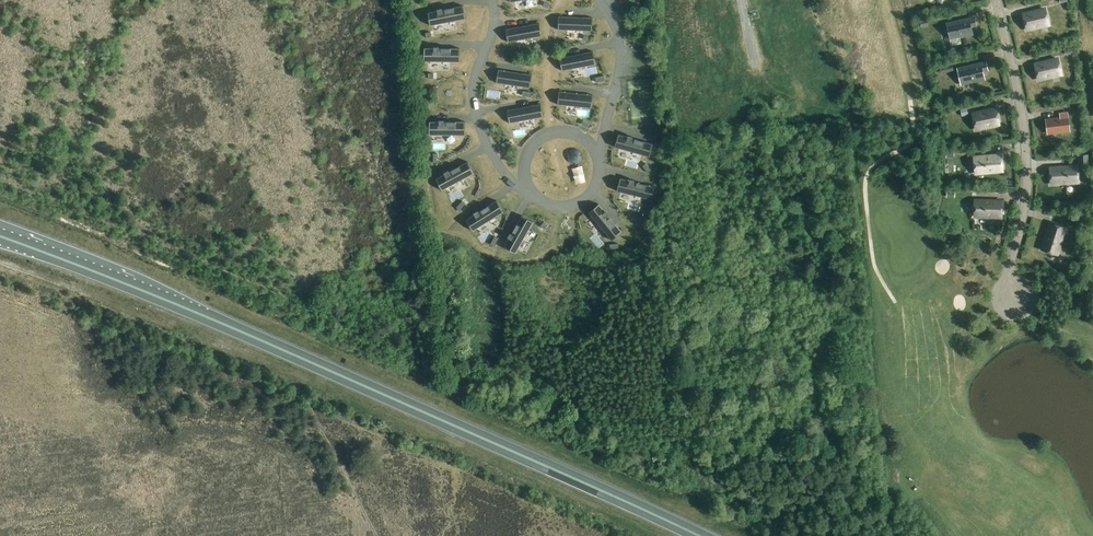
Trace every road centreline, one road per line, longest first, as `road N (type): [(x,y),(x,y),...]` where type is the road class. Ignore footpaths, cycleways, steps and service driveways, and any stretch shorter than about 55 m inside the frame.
road 1 (trunk): [(699,535),(204,316)]
road 2 (residential): [(1015,309),(1008,273),(1026,198),(1027,151),(996,0)]
road 3 (trunk): [(0,236),(204,316)]

